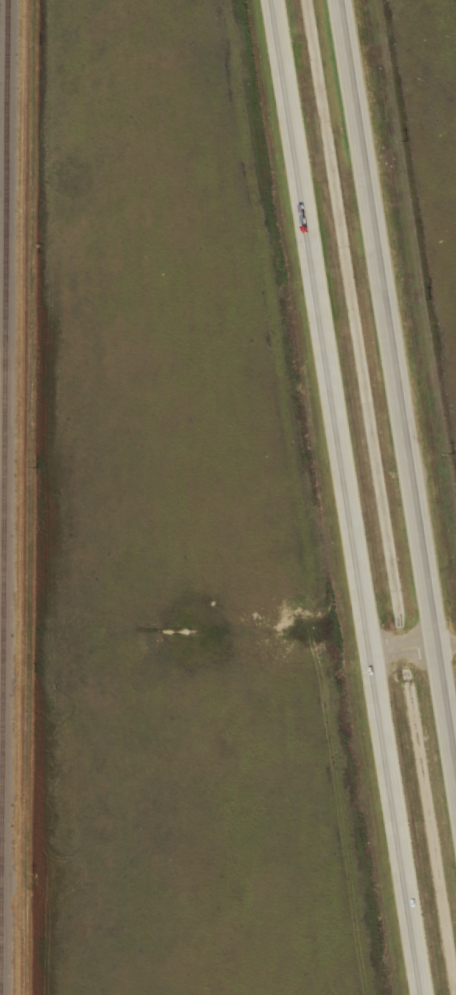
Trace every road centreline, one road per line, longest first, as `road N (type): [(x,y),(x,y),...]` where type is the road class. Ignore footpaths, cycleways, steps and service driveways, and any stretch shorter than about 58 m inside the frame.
road 1 (trunk): [(271,0),(420,994)]
road 2 (trunk): [(455,817),(333,0)]

